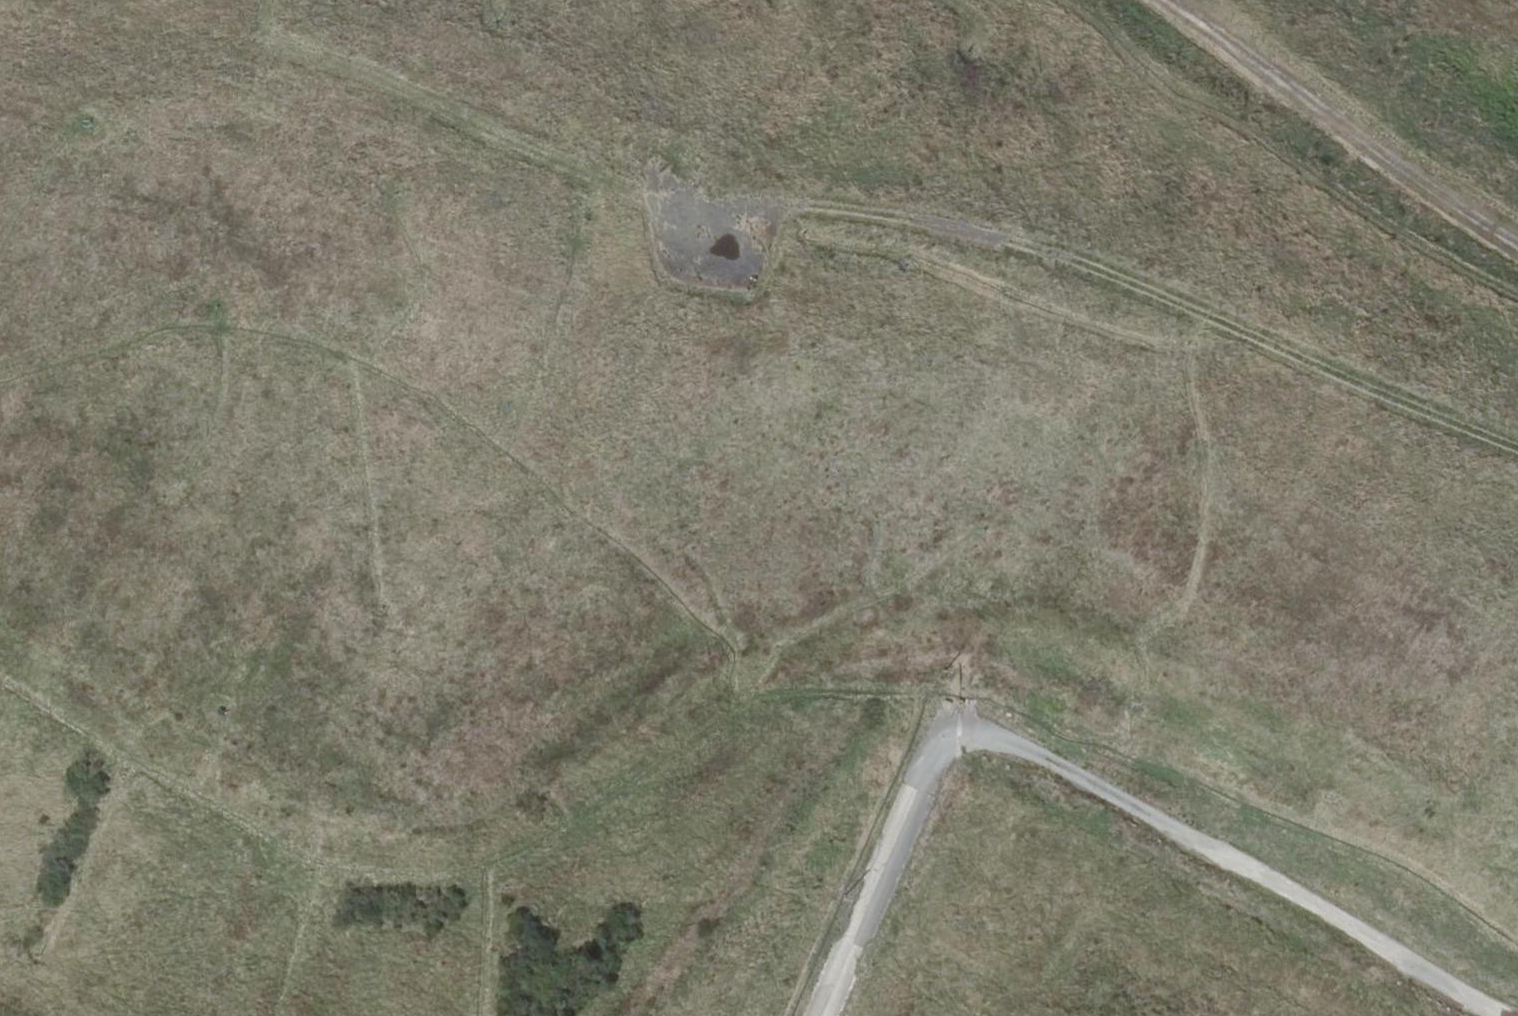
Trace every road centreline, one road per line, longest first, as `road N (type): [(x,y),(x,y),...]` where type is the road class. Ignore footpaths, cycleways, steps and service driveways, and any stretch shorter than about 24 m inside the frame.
road 1 (track): [(1166,0),(1517,251)]

